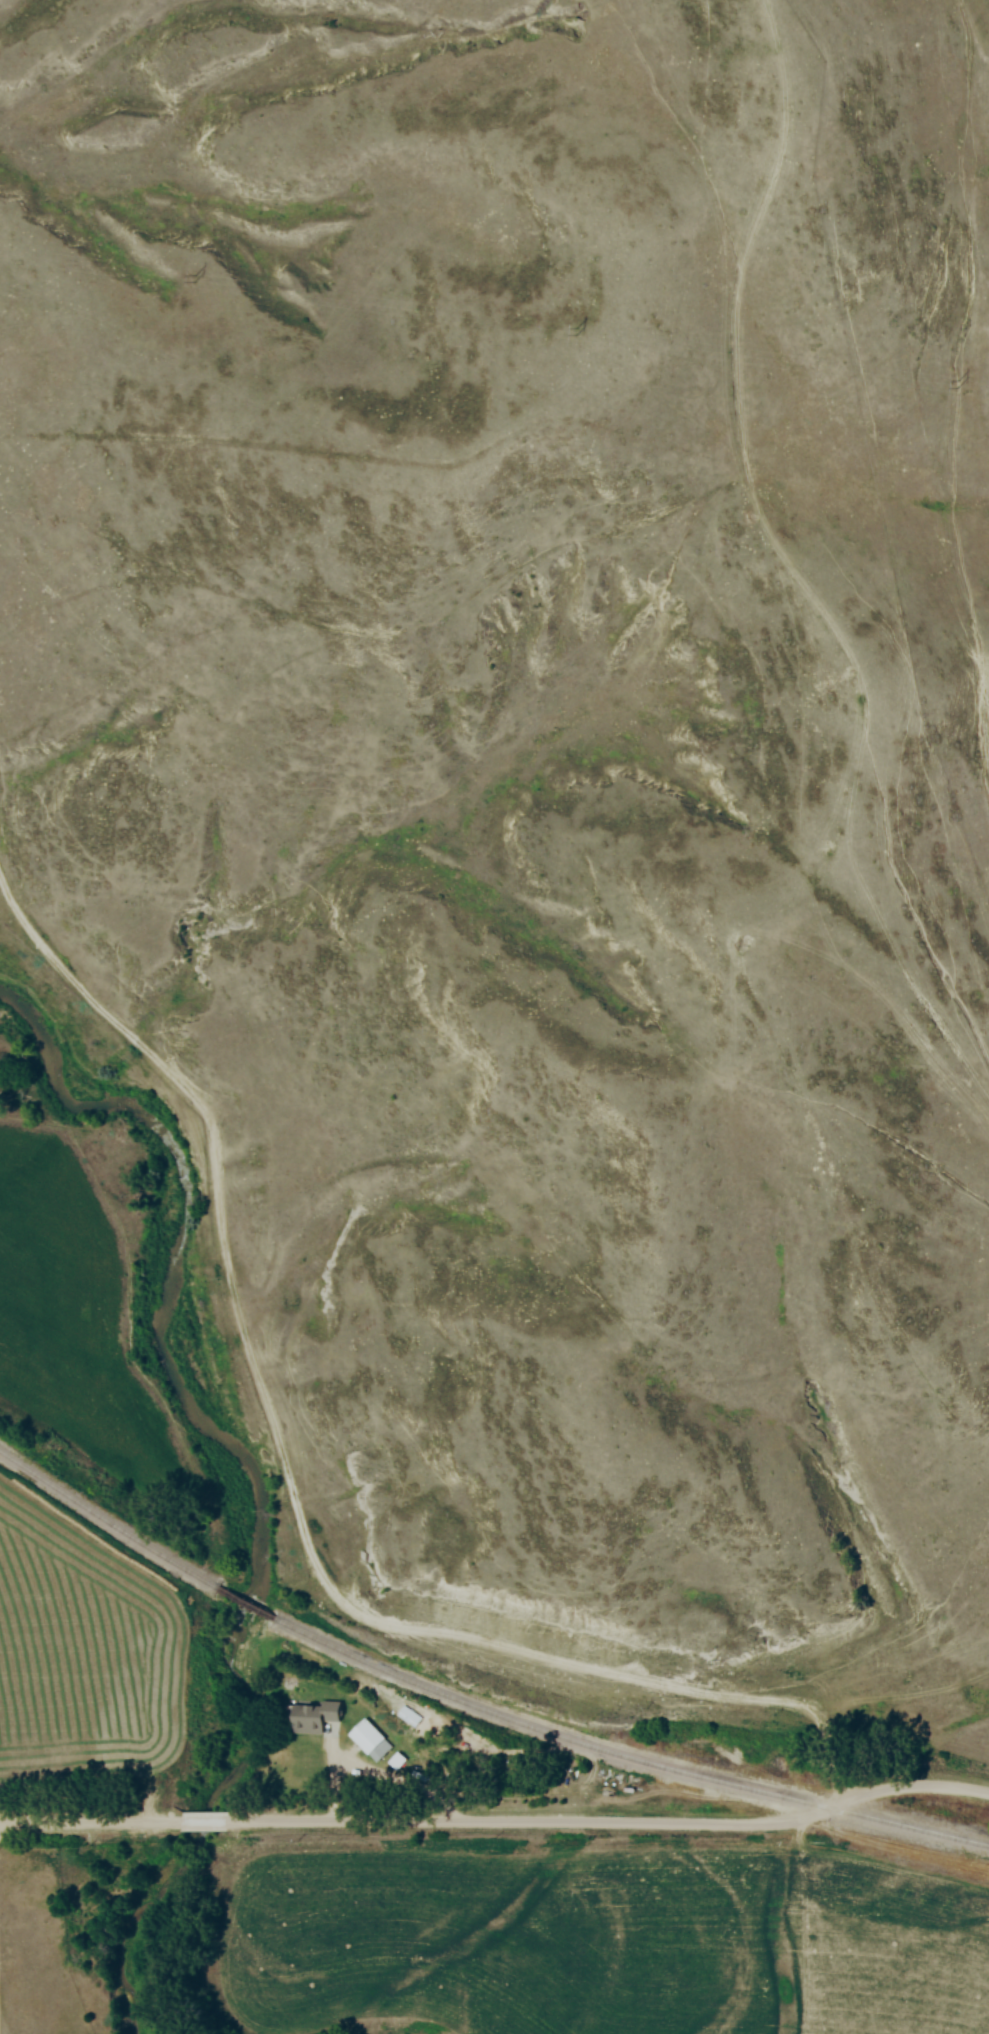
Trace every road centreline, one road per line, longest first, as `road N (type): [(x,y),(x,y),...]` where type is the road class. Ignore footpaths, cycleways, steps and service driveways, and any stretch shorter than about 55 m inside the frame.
road 1 (residential): [(228,1825),(781,1825),(887,1792),(988,1794)]
road 2 (residential): [(181,1825),(0,1827)]

